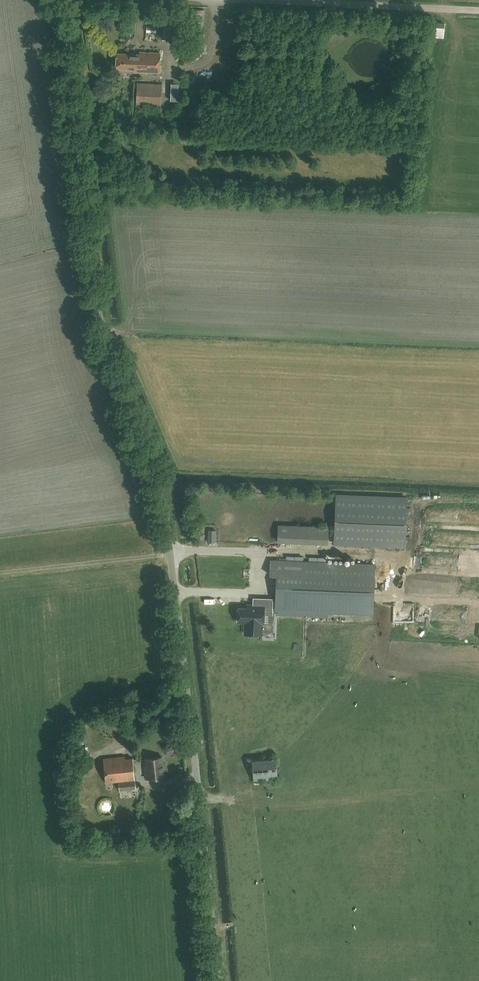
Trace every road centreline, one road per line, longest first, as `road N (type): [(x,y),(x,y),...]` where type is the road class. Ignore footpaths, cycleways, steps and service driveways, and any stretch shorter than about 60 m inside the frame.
road 1 (unclassified): [(217,980),(168,532),(149,453),(100,325),(57,0)]
road 2 (unclassified): [(478,10),(231,0)]

